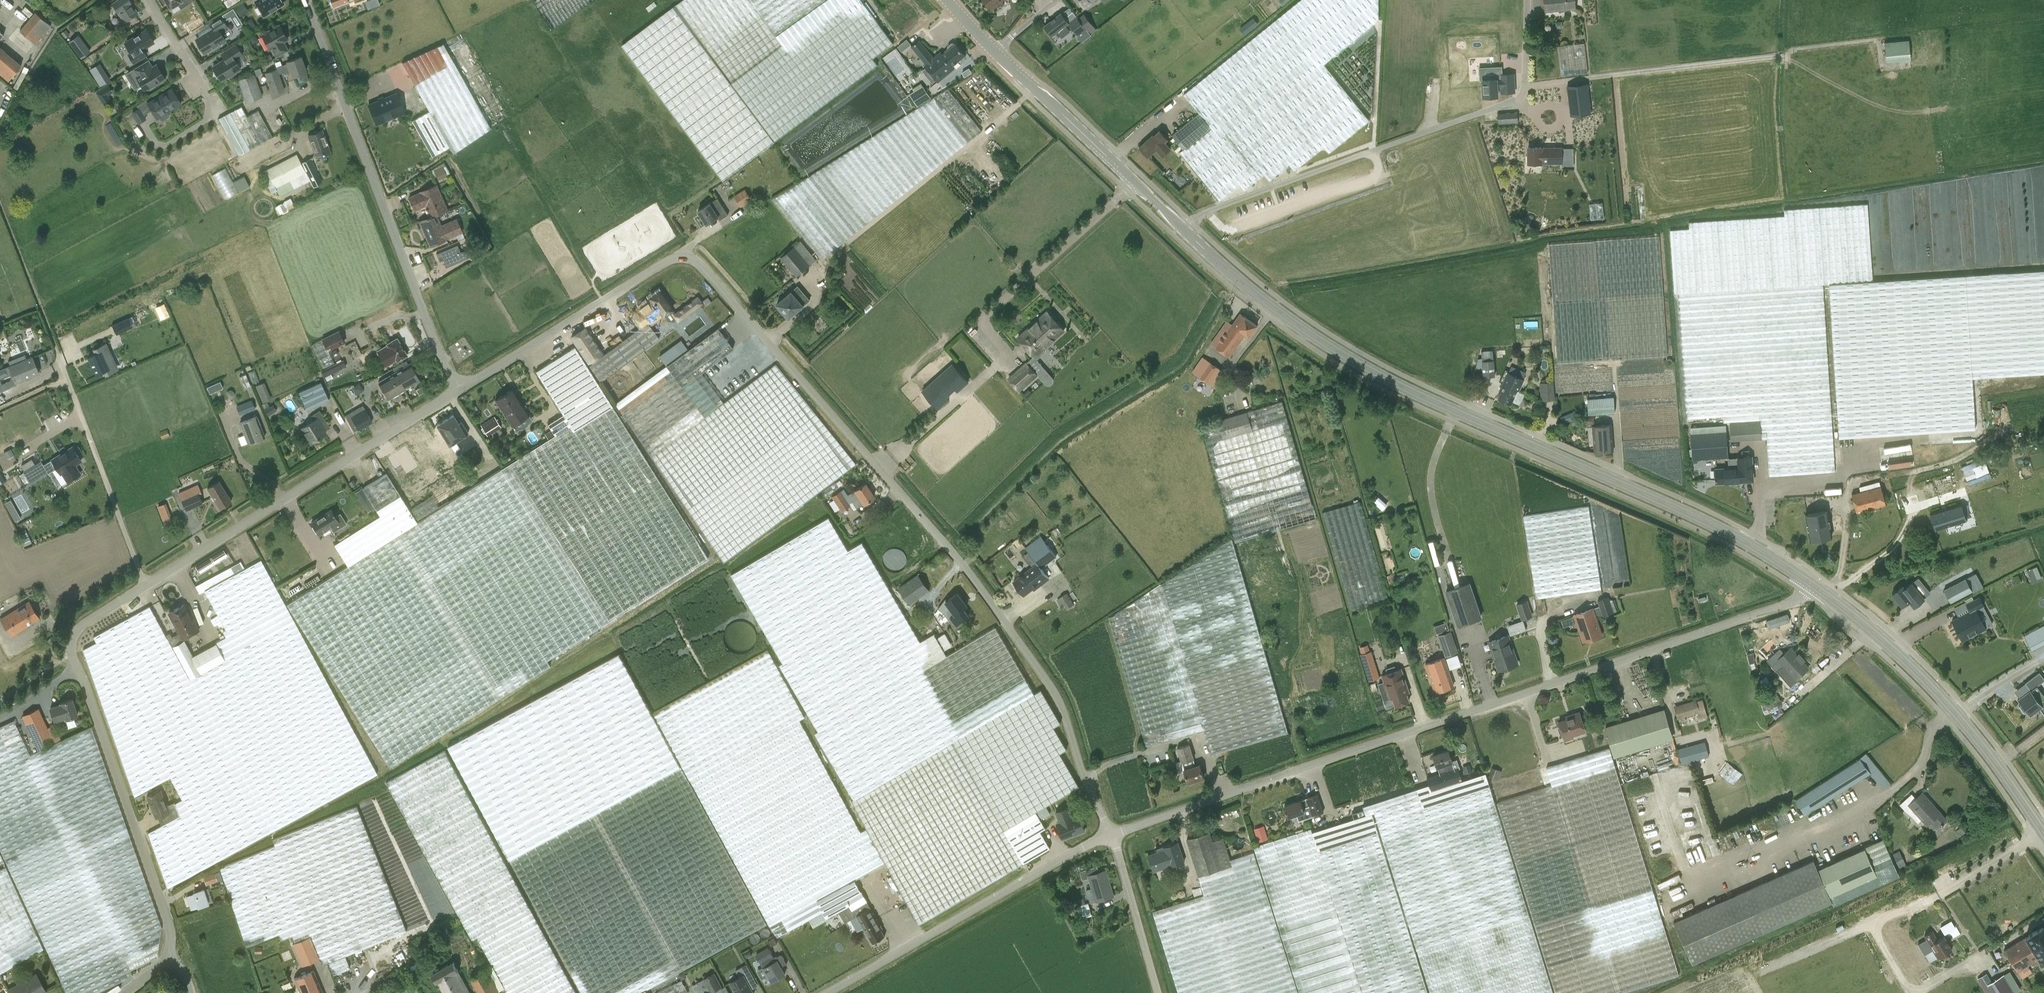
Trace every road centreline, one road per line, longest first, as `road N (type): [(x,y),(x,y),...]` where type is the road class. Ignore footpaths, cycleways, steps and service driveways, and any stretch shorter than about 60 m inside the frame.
road 1 (unclassified): [(1110,833),(1069,718),(1023,646),(693,260),(668,261),(456,390)]
road 2 (unclassified): [(1110,833),(1781,606),(1812,584)]
road 3 (secondary): [(1812,584),(1703,520),(1373,372),(1258,295),(1184,229)]
road 4 (unclassified): [(1528,0),(1524,97),(1221,206),(1184,229)]
road 5 (residential): [(456,390),(305,0)]
road 6 (unclassified): [(456,390),(145,585)]
road 7 (secondary): [(2043,834),(1950,707),(1812,584)]
road 8 (unclassified): [(826,992),(1110,833)]
road 9 (unclassified): [(170,959),(171,930),(153,872),(76,667)]
road 10 (secondary): [(1184,229),(996,52)]
road 11 (unclassified): [(145,585),(62,368)]
road 12 (unclassified): [(1156,992),(1110,833)]
road 13 (residential): [(212,105),(146,0)]
road 14 (unclassified): [(145,585),(74,634),(76,667)]

